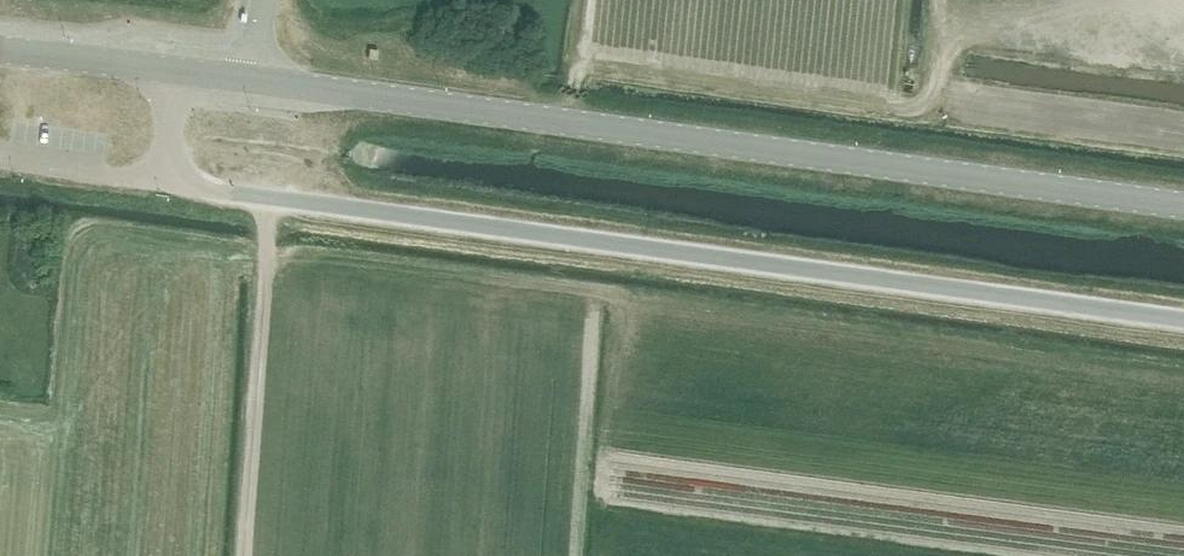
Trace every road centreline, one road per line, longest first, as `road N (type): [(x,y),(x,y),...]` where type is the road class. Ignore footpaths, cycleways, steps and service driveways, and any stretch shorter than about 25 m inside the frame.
road 1 (unclassified): [(1183,319),(161,179)]
road 2 (secondary): [(1183,205),(173,69)]
road 3 (track): [(269,194),(242,555)]
road 4 (secondary): [(173,69),(0,48)]
road 5 (unclassified): [(161,179),(0,155)]

